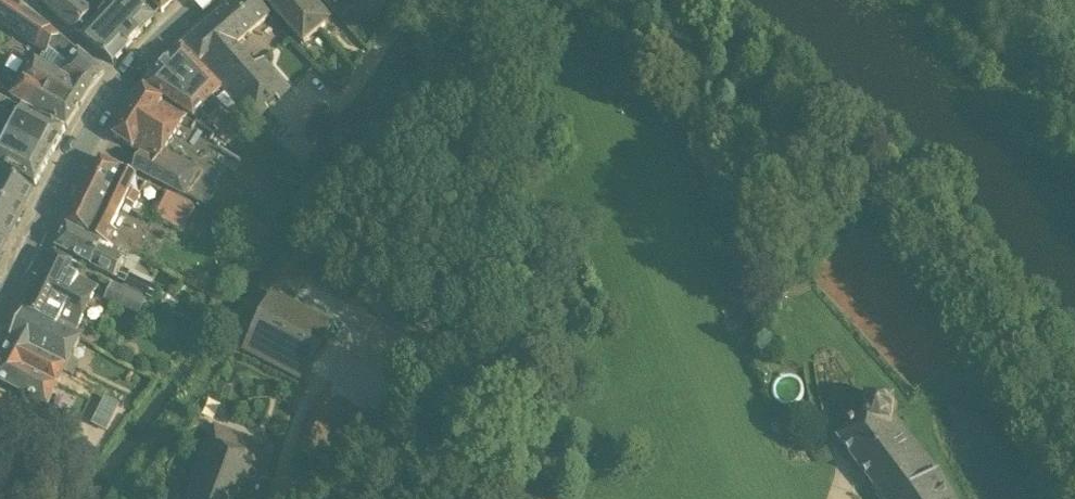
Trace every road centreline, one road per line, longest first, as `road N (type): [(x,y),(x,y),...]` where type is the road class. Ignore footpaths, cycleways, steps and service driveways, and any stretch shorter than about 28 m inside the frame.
road 1 (track): [(803,130),(901,203),(1074,464)]
road 2 (secondary): [(0,307),(108,104),(146,53),(202,0)]

